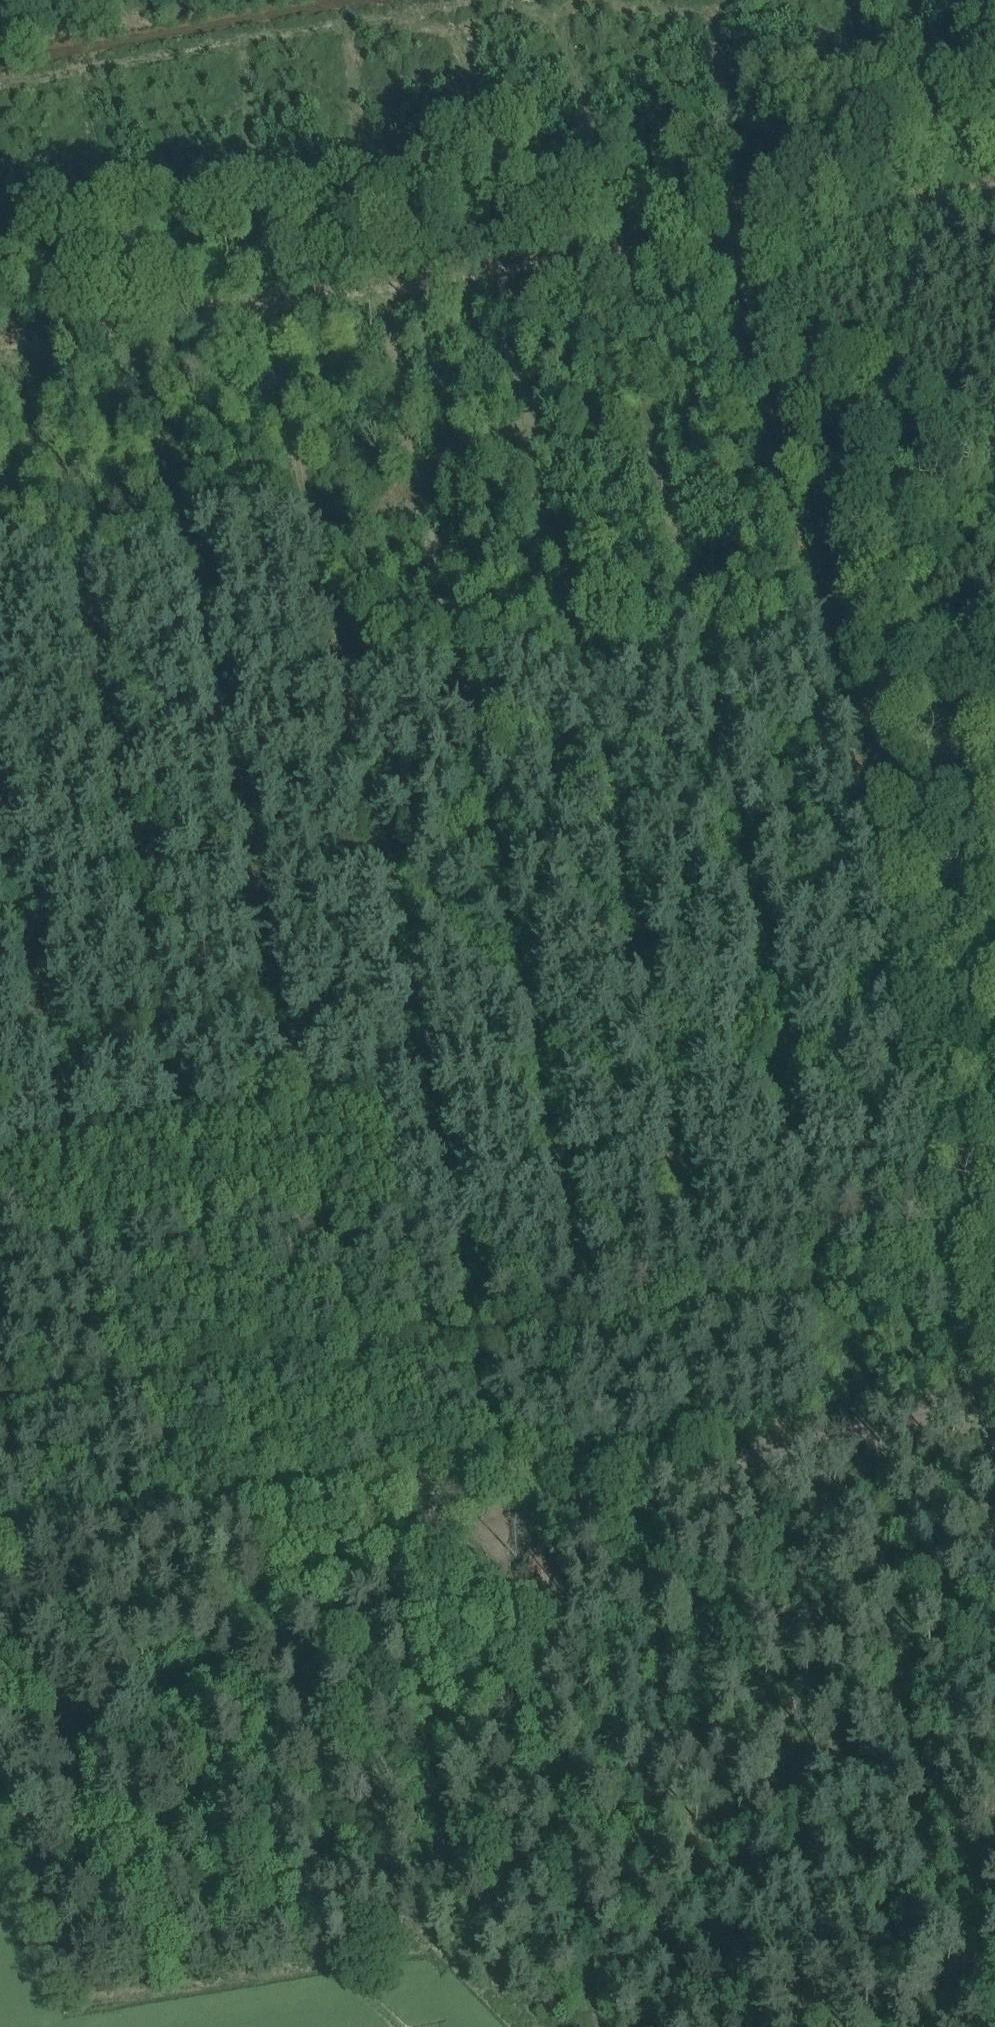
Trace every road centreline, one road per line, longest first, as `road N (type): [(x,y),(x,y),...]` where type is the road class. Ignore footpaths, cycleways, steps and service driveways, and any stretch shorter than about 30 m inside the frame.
road 1 (track): [(994,192),(0,356)]
road 2 (track): [(994,1384),(812,1419)]

